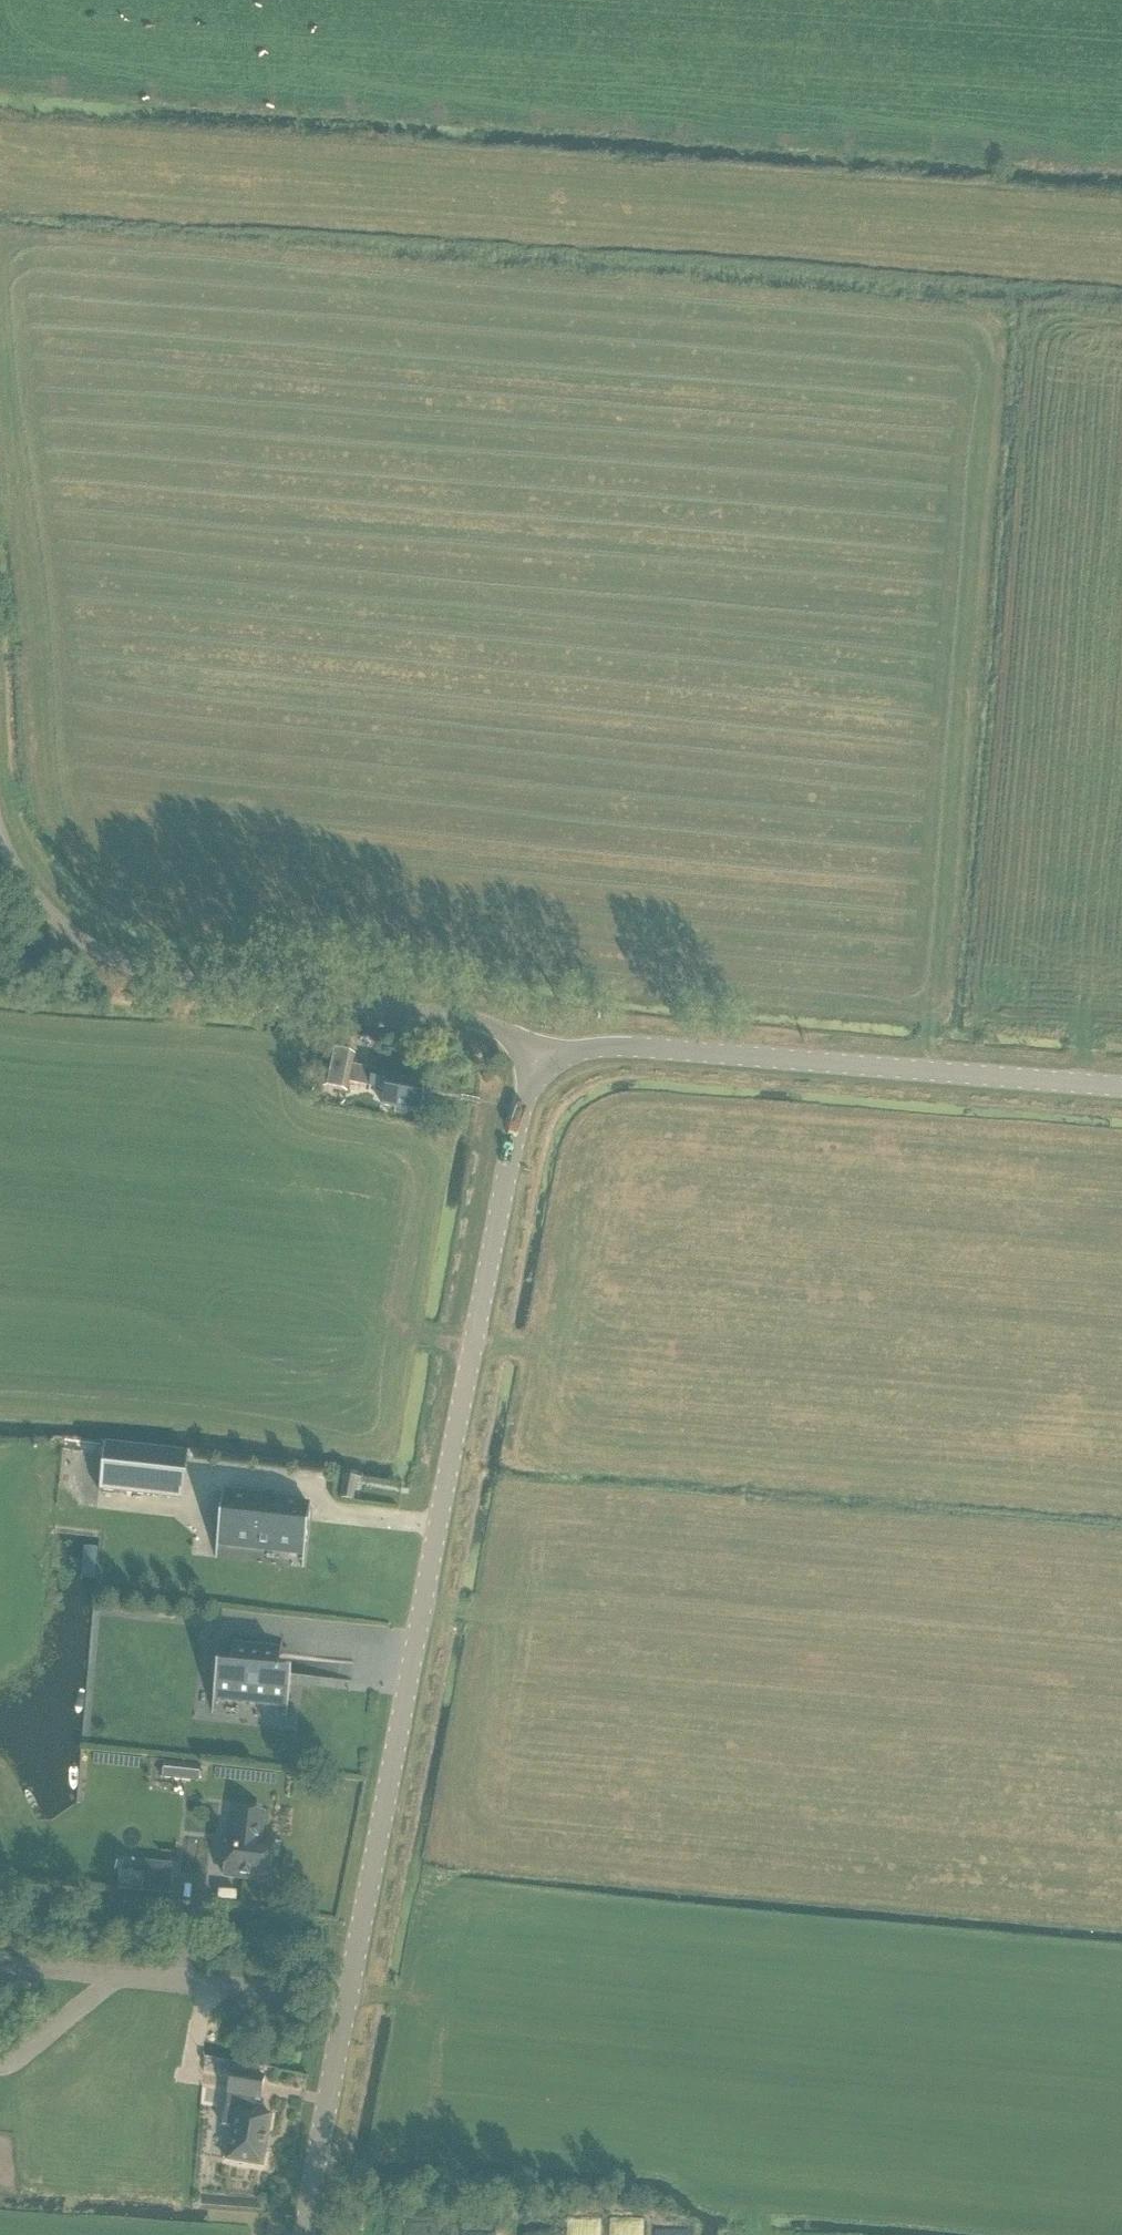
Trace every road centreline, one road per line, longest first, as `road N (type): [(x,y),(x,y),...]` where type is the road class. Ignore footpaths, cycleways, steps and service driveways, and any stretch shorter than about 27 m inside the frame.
road 1 (tertiary): [(305,2234),(515,1127),(539,1068)]
road 2 (unclassified): [(539,1068),(508,1040),(453,1017),(175,982),(114,960),(66,924),(21,874),(0,832)]
road 3 (tertiary): [(1121,1085),(610,1045),(539,1068)]

